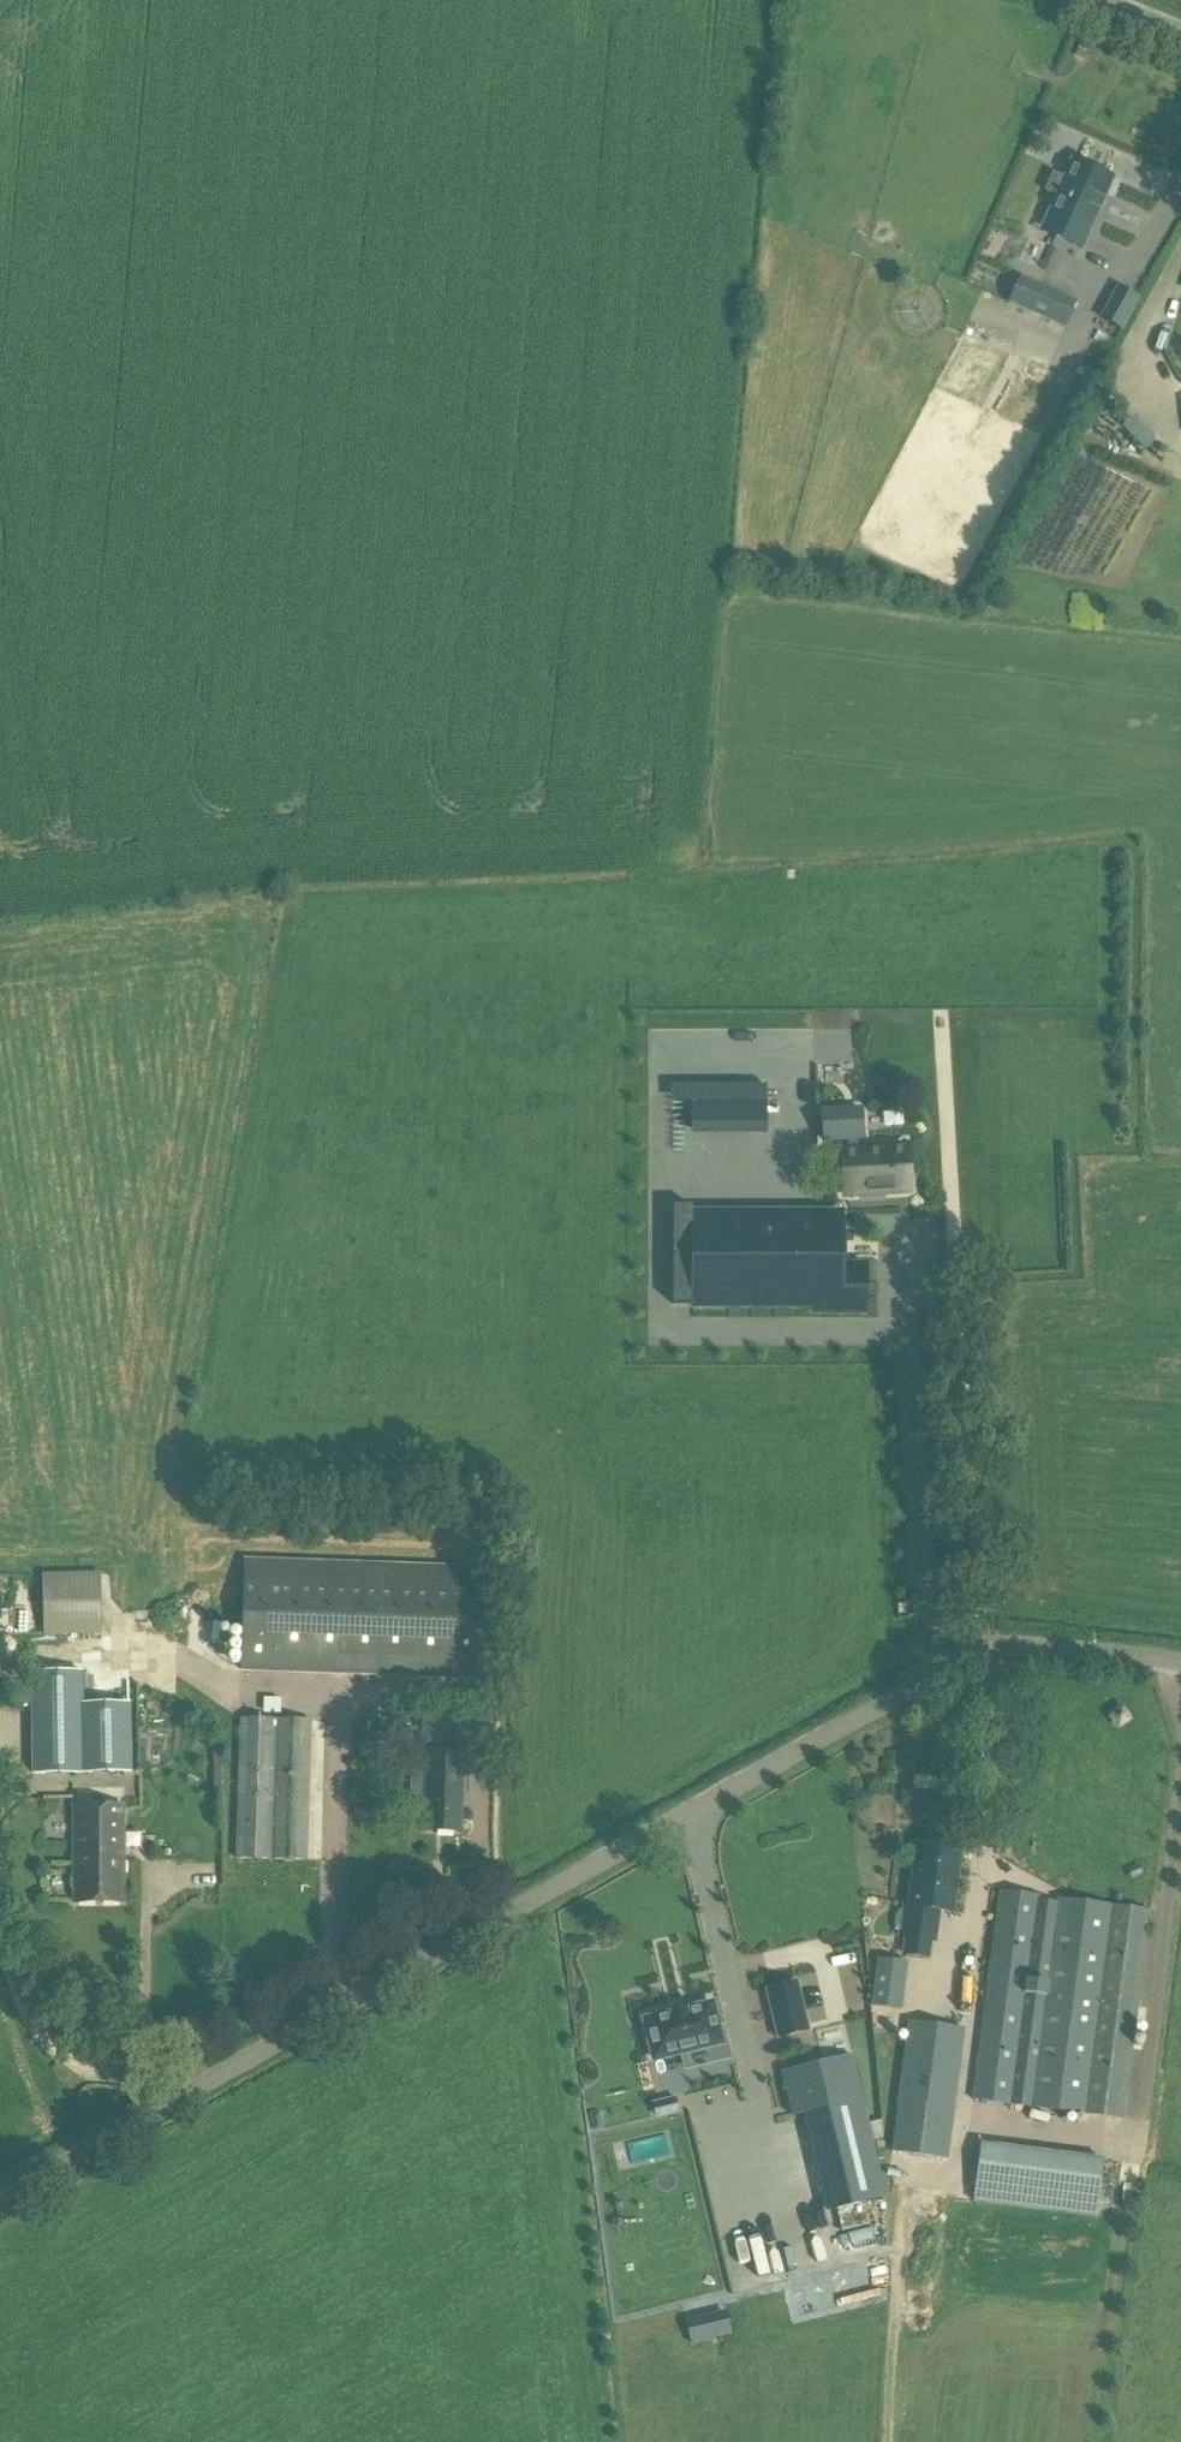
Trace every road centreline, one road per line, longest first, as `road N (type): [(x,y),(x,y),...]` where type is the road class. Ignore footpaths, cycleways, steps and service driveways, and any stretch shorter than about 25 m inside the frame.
road 1 (unclassified): [(0,2198),(927,1678),(1050,1650),(1180,1667)]

